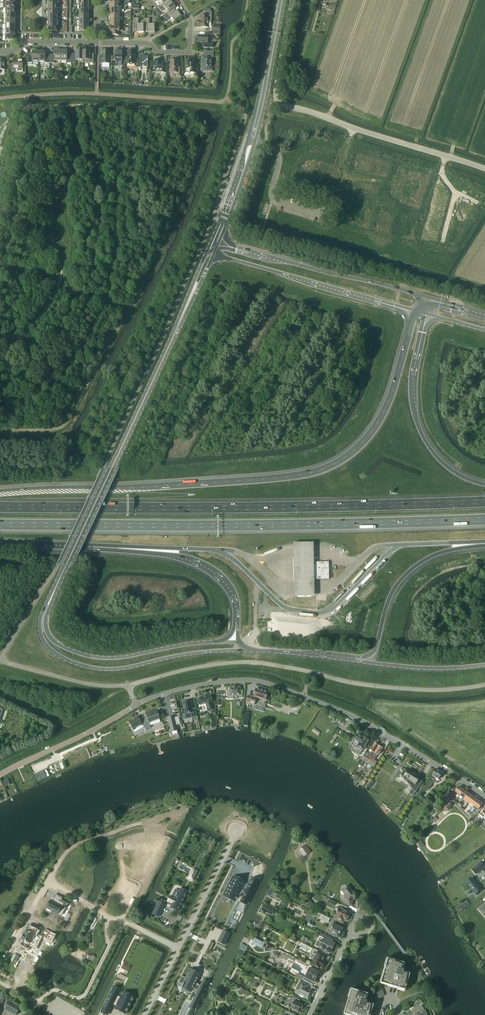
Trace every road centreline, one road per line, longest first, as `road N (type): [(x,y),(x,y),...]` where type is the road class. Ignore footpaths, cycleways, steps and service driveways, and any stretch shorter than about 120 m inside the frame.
road 1 (unclassified): [(0,775),(162,694),(243,681),(344,713),(484,796)]
road 2 (motorway): [(415,311),(384,411),(357,447),(326,468),(218,482),(0,491)]
road 3 (motorway): [(484,502),(0,507)]
road 4 (motorway): [(0,525),(484,520)]
road 5 (unclassified): [(484,169),(276,101),(292,0)]
road 6 (secondary): [(177,326),(43,617)]
road 7 (secondary): [(280,0),(254,133),(216,240)]
road 8 (secondary): [(43,617),(41,635),(50,649),(88,667),(242,650)]
road 9 (secondary): [(426,297),(216,240)]
road 10 (secondary): [(238,641),(102,658),(59,645),(43,617)]
road 11 (secondary): [(214,253),(415,311)]
road 12 (motorway): [(484,486),(448,468),(418,427),(413,376),(426,314)]
road 13 (motorway): [(93,545),(183,556),(216,571),(235,594),(238,641)]
road 14 (motorway): [(355,660),(376,649),(392,592),(409,571),(441,552),(484,543)]
road 15 (residential): [(179,0),(189,18),(190,50),(96,43)]
road 16 (residential): [(238,829),(177,949)]
road 17 (primary): [(355,660),(484,664)]
road 18 (motorway): [(93,545),(217,550)]

